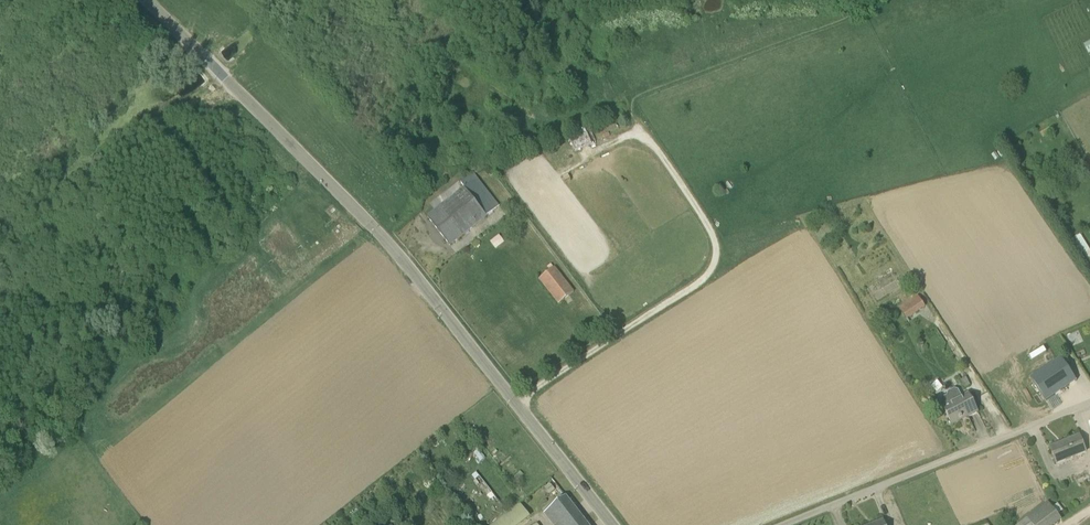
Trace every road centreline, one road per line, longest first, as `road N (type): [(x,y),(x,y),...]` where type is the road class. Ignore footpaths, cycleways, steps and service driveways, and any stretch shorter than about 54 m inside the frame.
road 1 (tertiary): [(613,524),(379,232),(141,0)]
road 2 (track): [(636,123),(711,228),(716,269),(519,407)]
road 3 (unclassified): [(784,524),(1089,403)]

